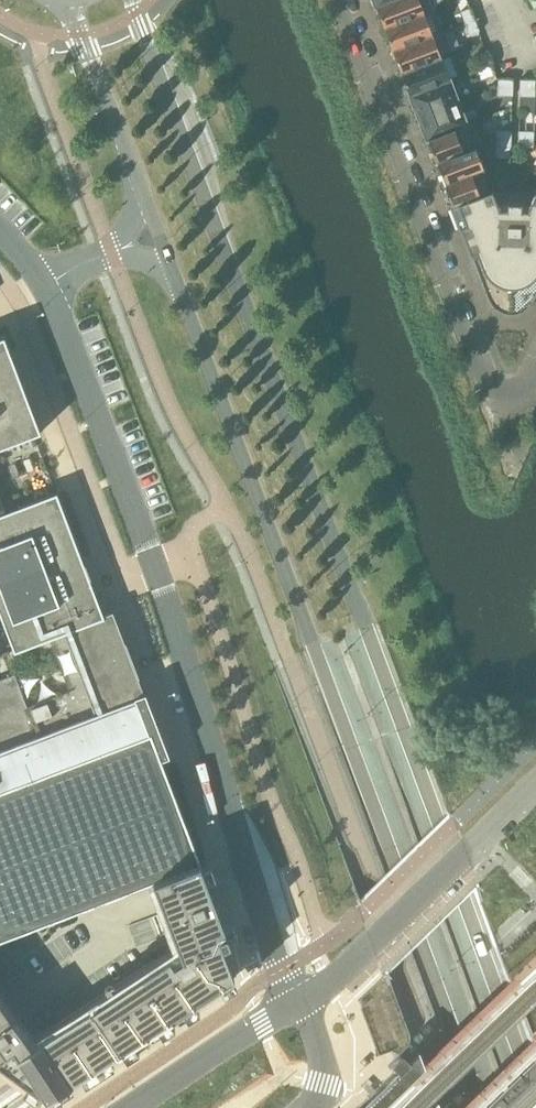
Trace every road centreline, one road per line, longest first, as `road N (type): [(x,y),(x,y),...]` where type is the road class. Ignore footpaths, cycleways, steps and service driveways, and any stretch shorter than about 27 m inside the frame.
road 1 (secondary): [(535,1081),(131,0)]
road 2 (secondary): [(174,277),(484,1107)]
road 3 (residential): [(45,287),(156,567),(275,953),(298,999)]
road 4 (residential): [(535,375),(507,396),(481,378),(336,0)]
road 5 (unclassified): [(298,999),(467,847)]
road 6 (residential): [(298,999),(131,1107)]
road 7 (secondary): [(64,0),(139,182)]

